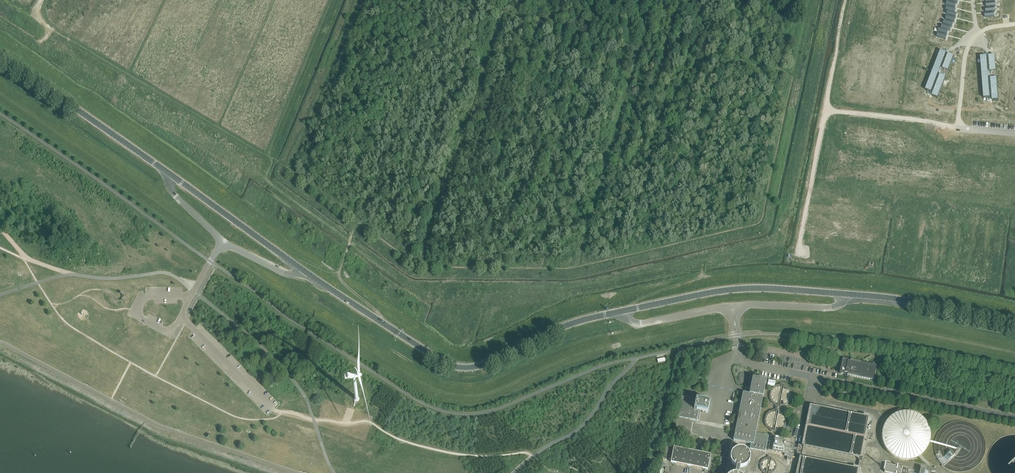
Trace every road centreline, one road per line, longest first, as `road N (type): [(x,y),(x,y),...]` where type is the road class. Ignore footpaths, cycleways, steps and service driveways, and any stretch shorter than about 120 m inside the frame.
road 1 (tertiary): [(0,58),(453,366),(477,367),(576,322),(620,312)]
road 2 (residential): [(849,0),(826,111),(1014,134)]
road 3 (unclassified): [(620,312),(640,324),(732,306),(832,308),(844,294)]
road 4 (tertiary): [(620,312),(734,289),(844,294)]
road 5 (tertiary): [(1014,322),(844,294)]

